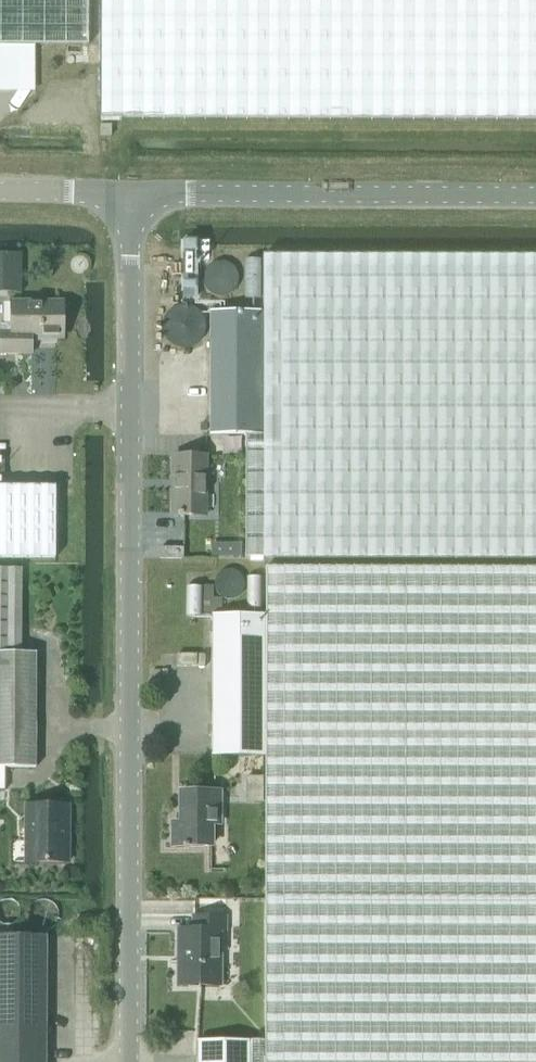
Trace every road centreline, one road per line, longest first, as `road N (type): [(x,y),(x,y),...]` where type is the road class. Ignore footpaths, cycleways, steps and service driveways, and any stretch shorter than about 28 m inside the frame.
road 1 (unclassified): [(132,1061),(135,194)]
road 2 (unclassified): [(135,194),(535,194)]
road 3 (unclassified): [(135,194),(0,194)]

